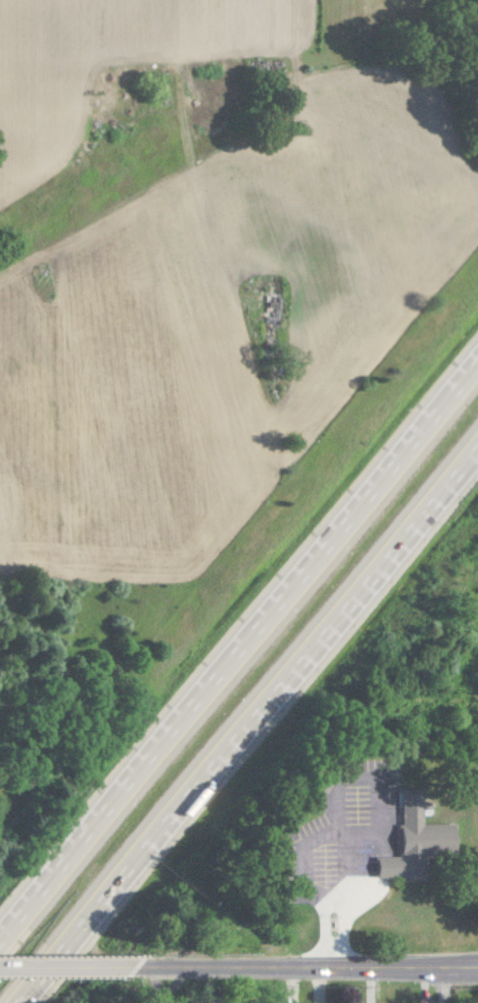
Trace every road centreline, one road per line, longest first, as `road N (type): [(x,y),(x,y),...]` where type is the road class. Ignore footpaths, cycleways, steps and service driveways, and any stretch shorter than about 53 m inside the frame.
road 1 (motorway): [(477,372),(0,949)]
road 2 (motorway): [(25,1002),(477,457)]
road 3 (residential): [(477,970),(130,970)]
road 4 (tertiary): [(130,970),(0,969)]

